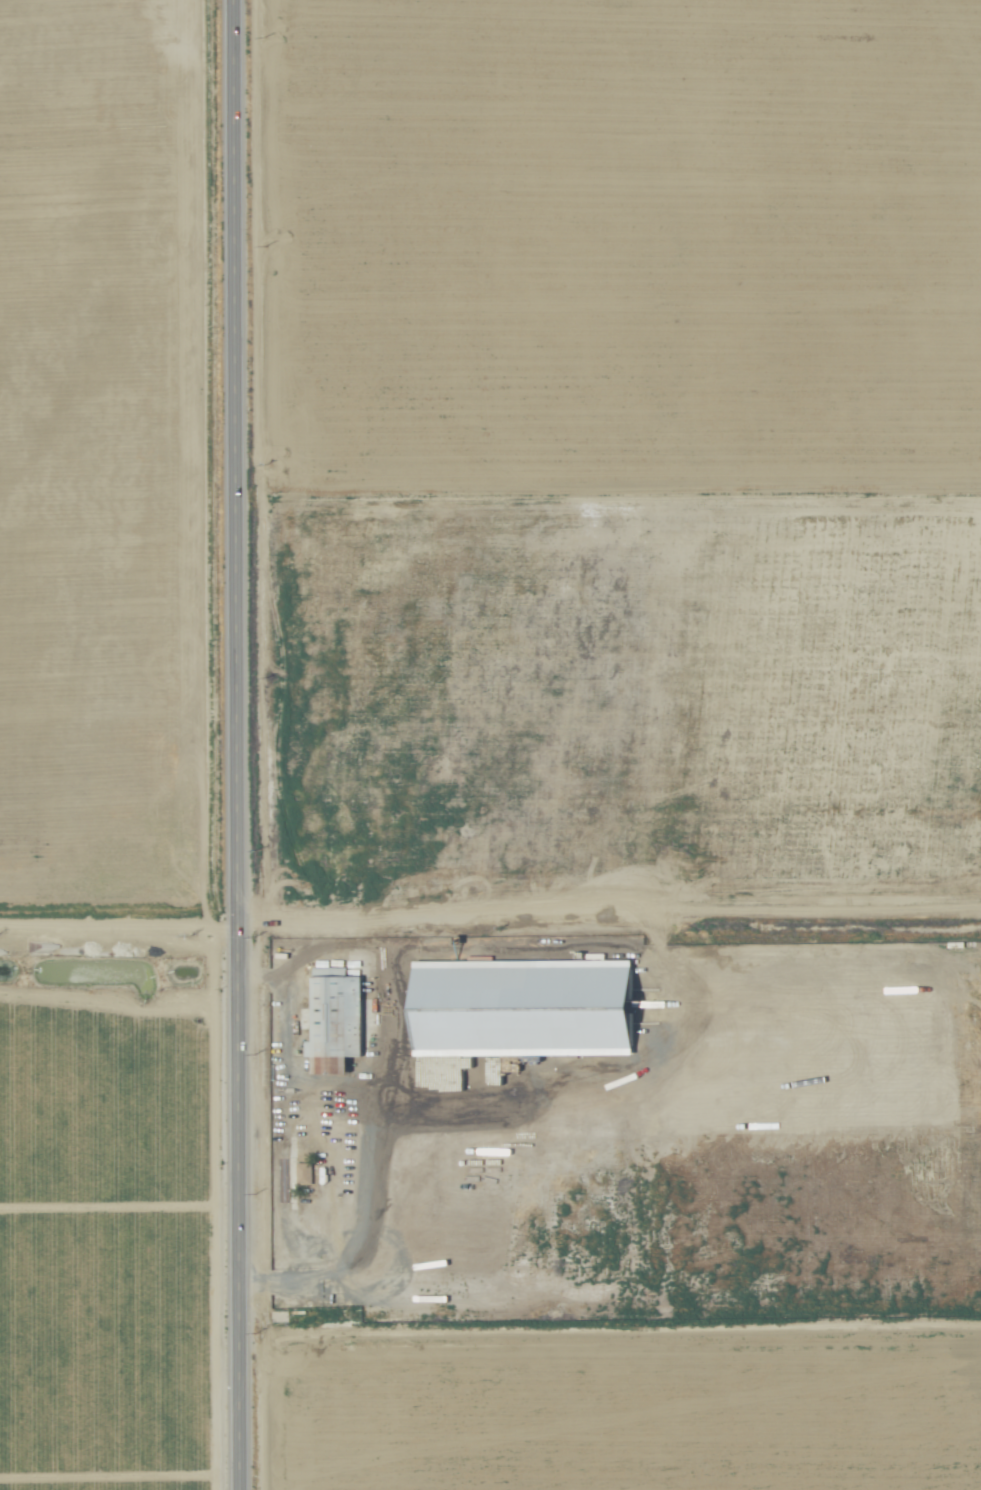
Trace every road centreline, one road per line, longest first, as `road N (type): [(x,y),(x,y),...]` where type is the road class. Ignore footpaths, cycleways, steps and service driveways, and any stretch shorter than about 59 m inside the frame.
road 1 (secondary): [(243,1489),(238,0)]
road 2 (residential): [(0,933),(242,933)]

